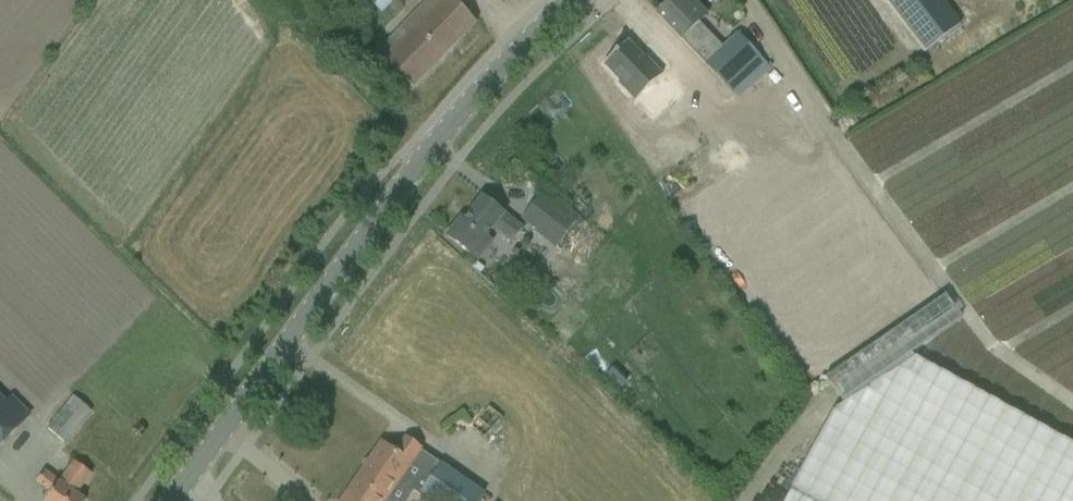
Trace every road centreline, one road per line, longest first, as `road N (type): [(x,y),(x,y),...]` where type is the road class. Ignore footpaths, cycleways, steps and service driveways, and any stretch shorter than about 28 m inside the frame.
road 1 (tertiary): [(178,487),(438,145),(572,0)]

